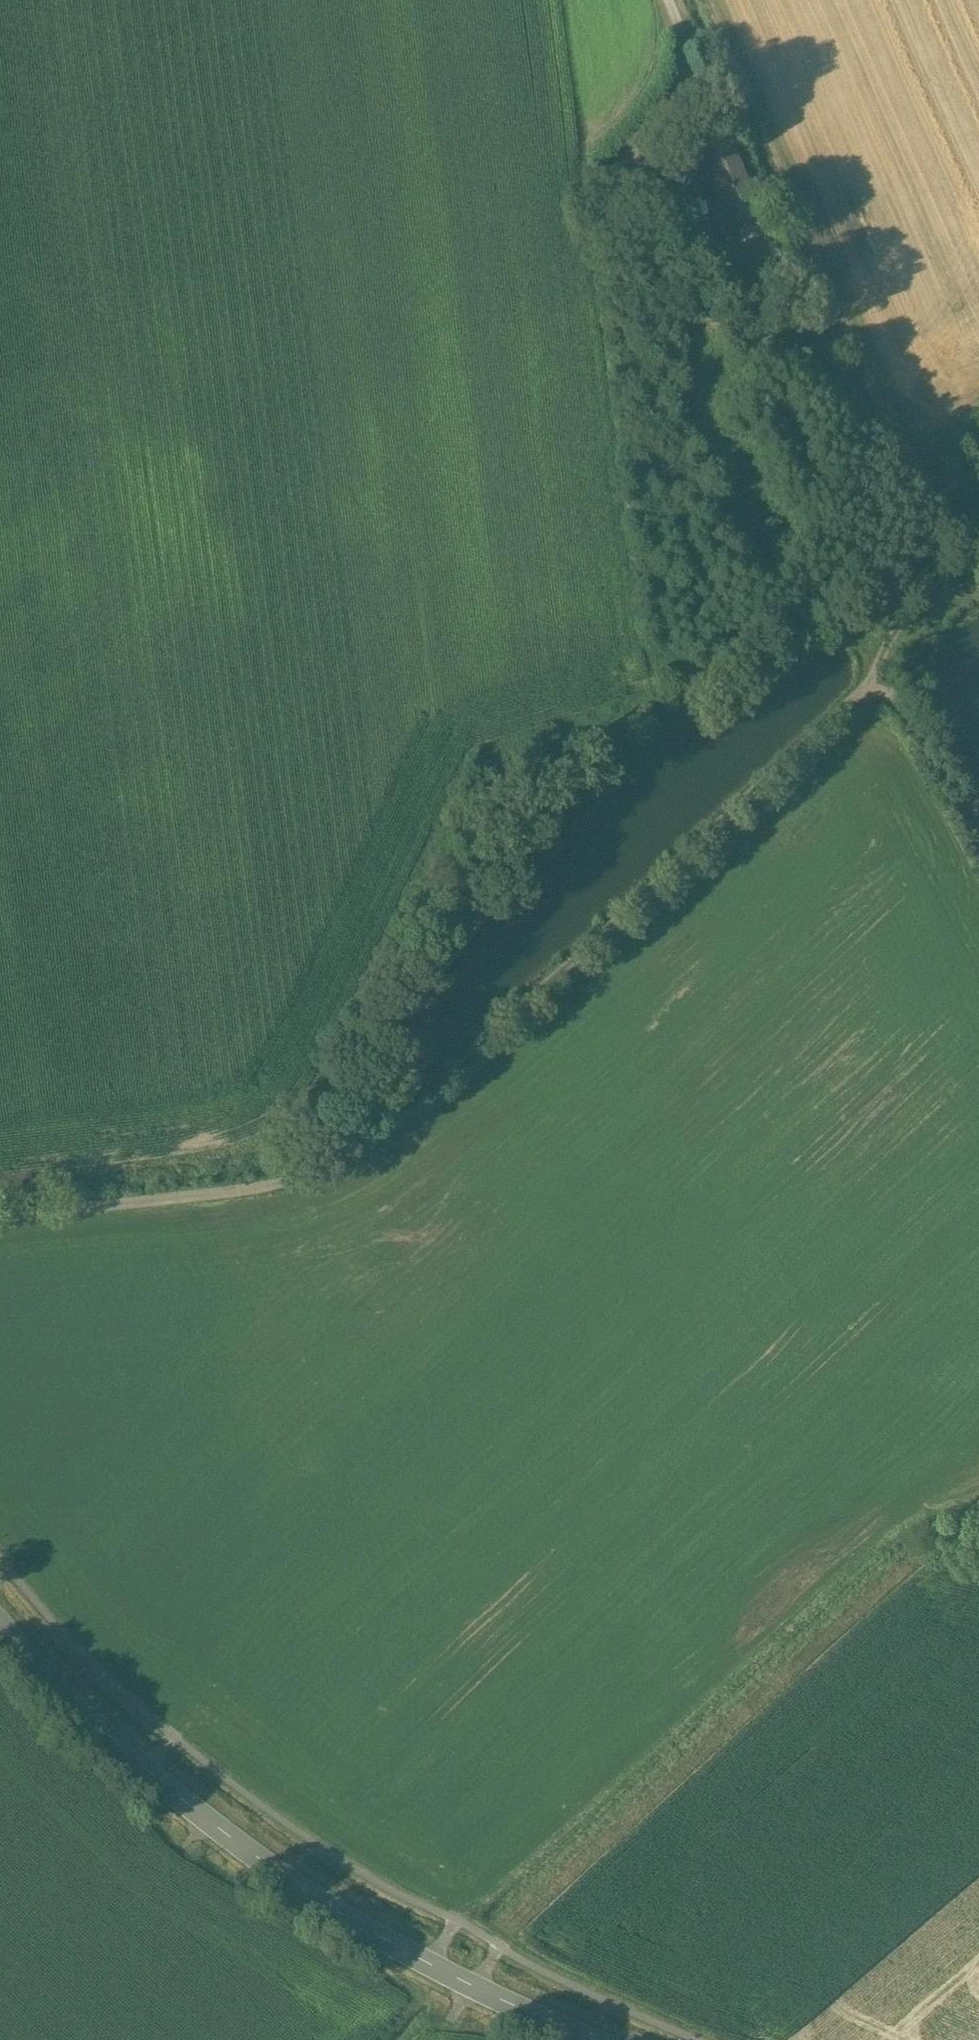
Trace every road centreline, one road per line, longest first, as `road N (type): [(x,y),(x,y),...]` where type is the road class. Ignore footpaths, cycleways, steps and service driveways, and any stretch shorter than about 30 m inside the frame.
road 1 (track): [(0,1215),(248,1187),(323,1160),(433,1062),(514,1010),(852,696),(884,680)]
road 2 (tertiary): [(593,2039),(429,1964),(265,1869),(165,1788),(0,1622)]

